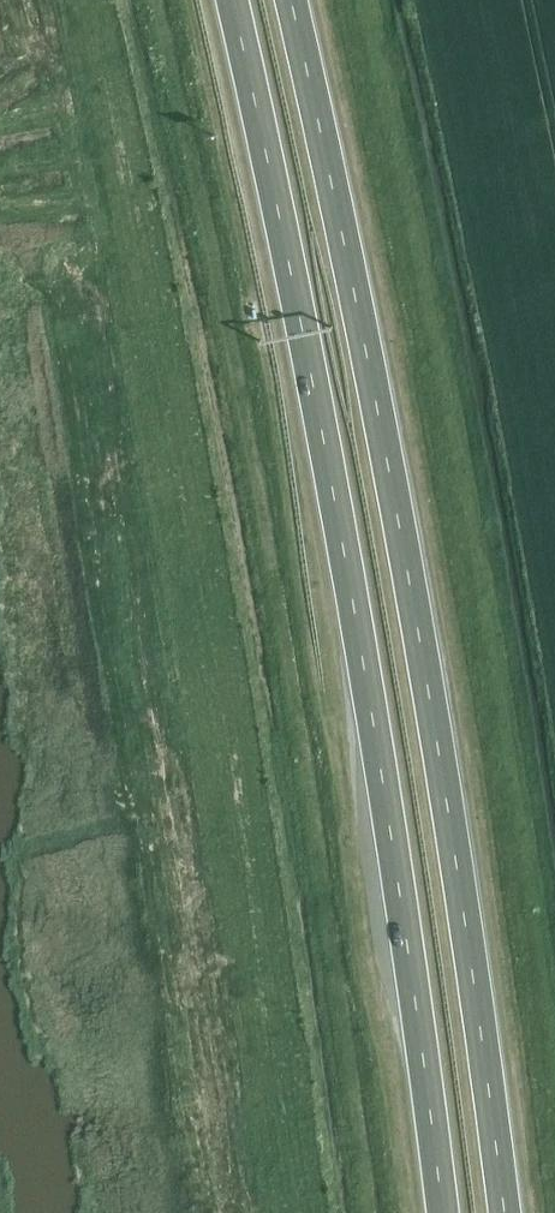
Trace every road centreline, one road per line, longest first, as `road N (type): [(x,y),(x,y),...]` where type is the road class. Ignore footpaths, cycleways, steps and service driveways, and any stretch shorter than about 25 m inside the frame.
road 1 (trunk): [(502,1212),(412,582),(358,292),(291,0)]
road 2 (trunk): [(233,0),(353,583),(443,1212)]

